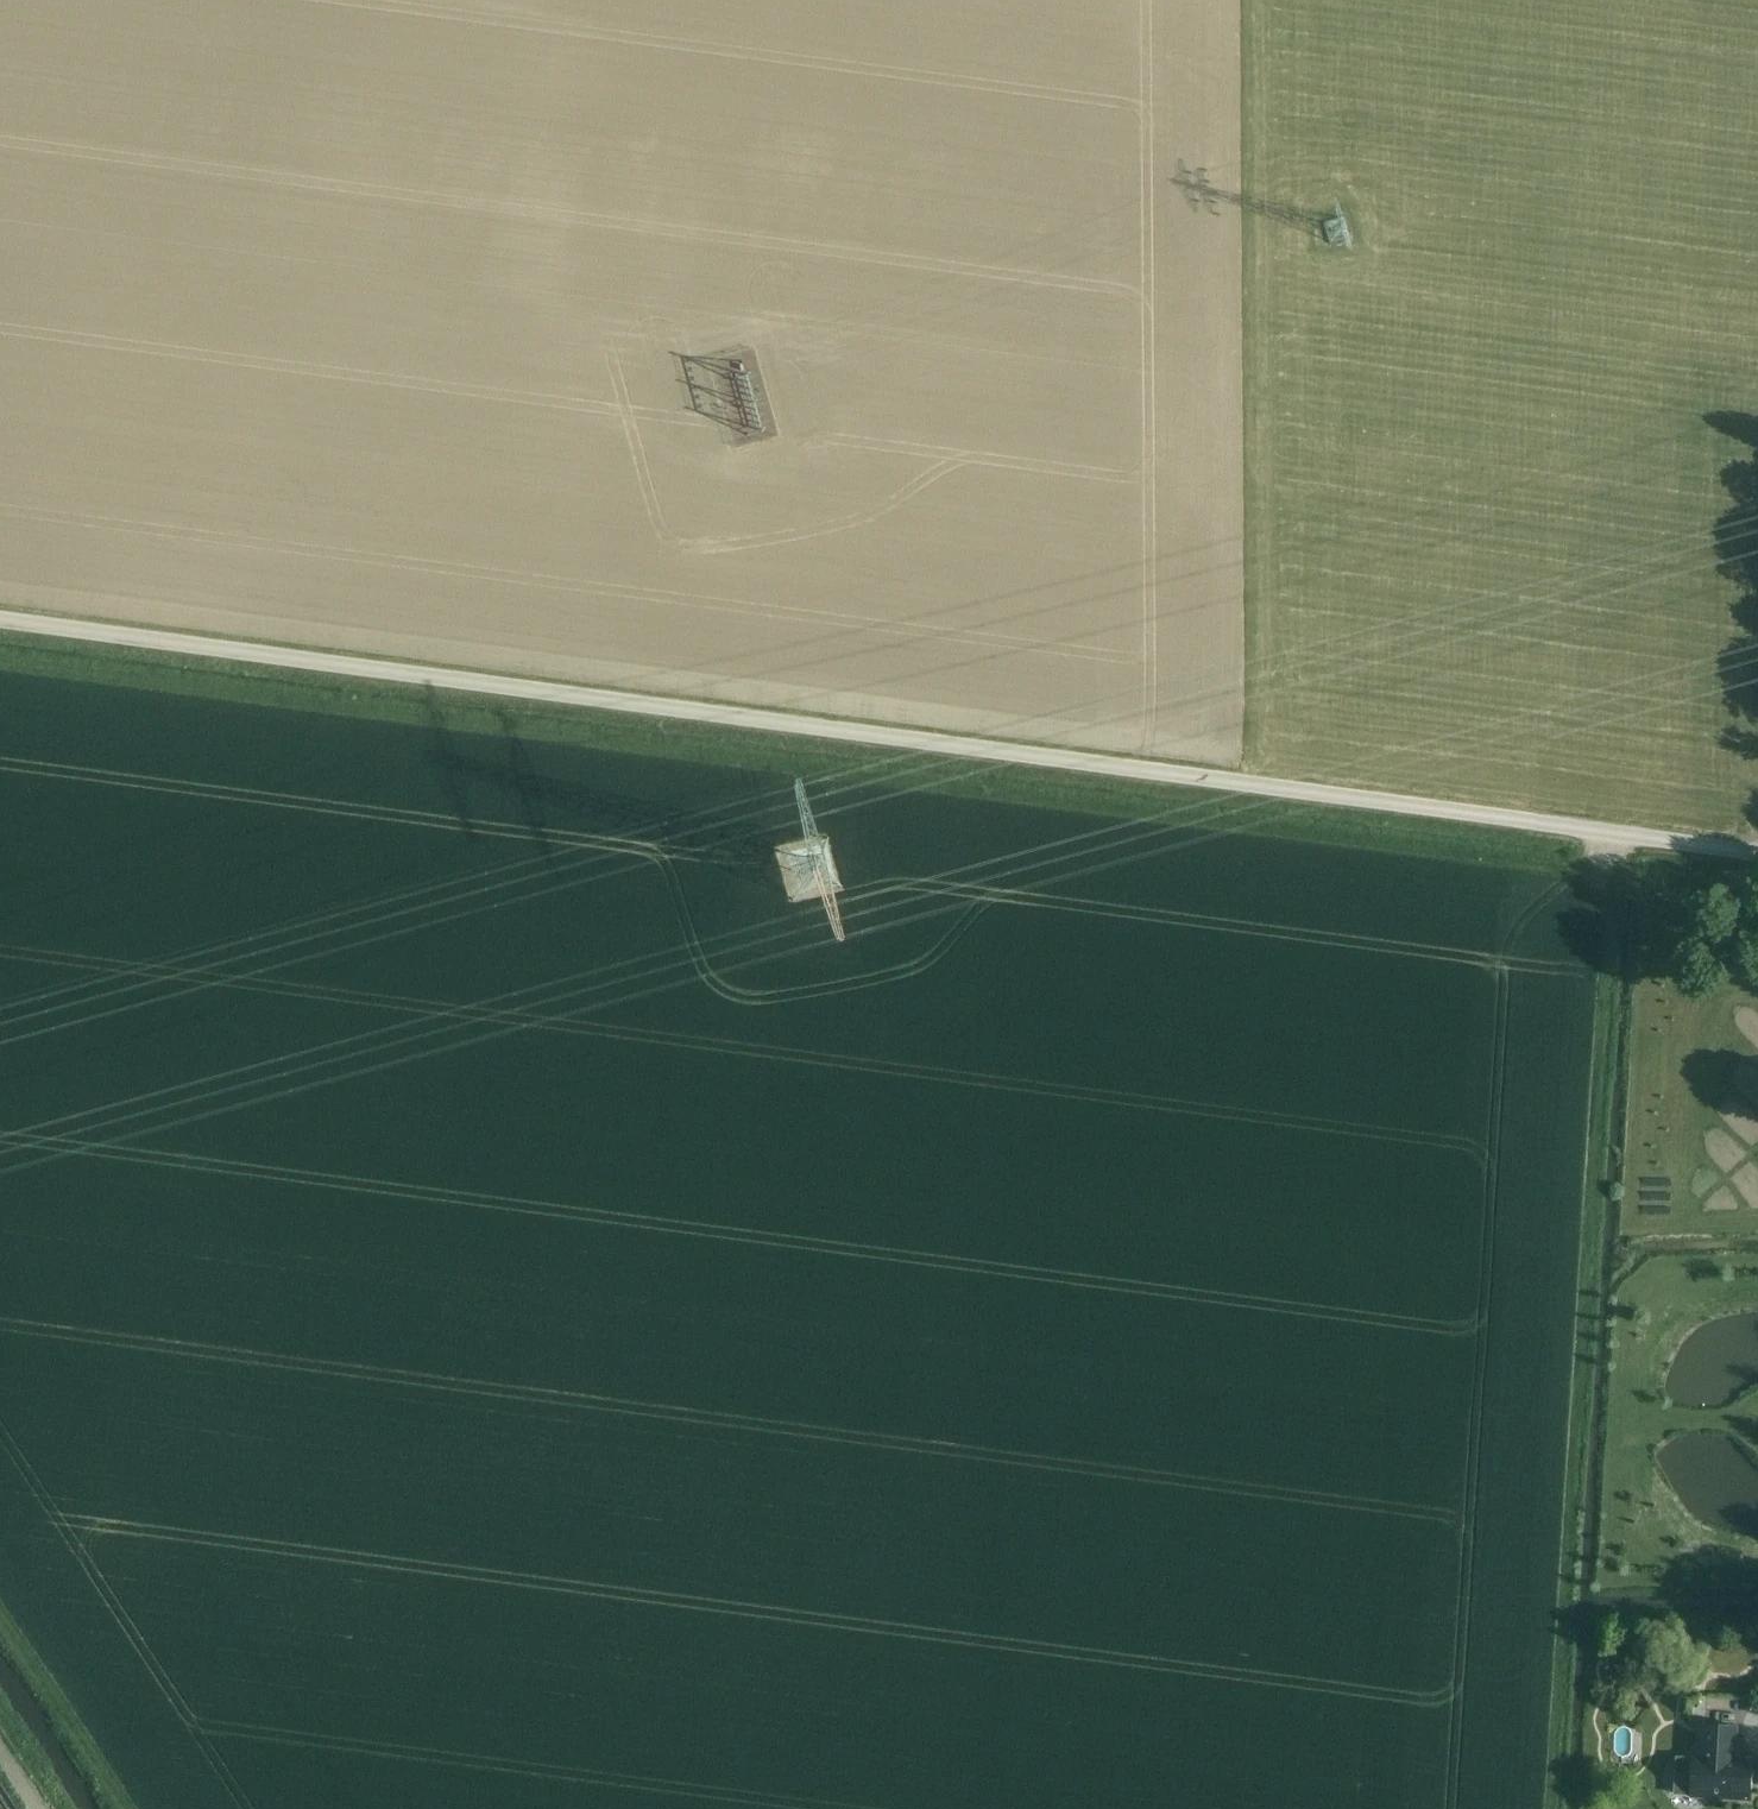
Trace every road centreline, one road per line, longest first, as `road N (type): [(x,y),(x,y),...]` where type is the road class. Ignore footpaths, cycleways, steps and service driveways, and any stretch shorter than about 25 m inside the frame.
road 1 (unclassified): [(1757,854),(0,620)]

